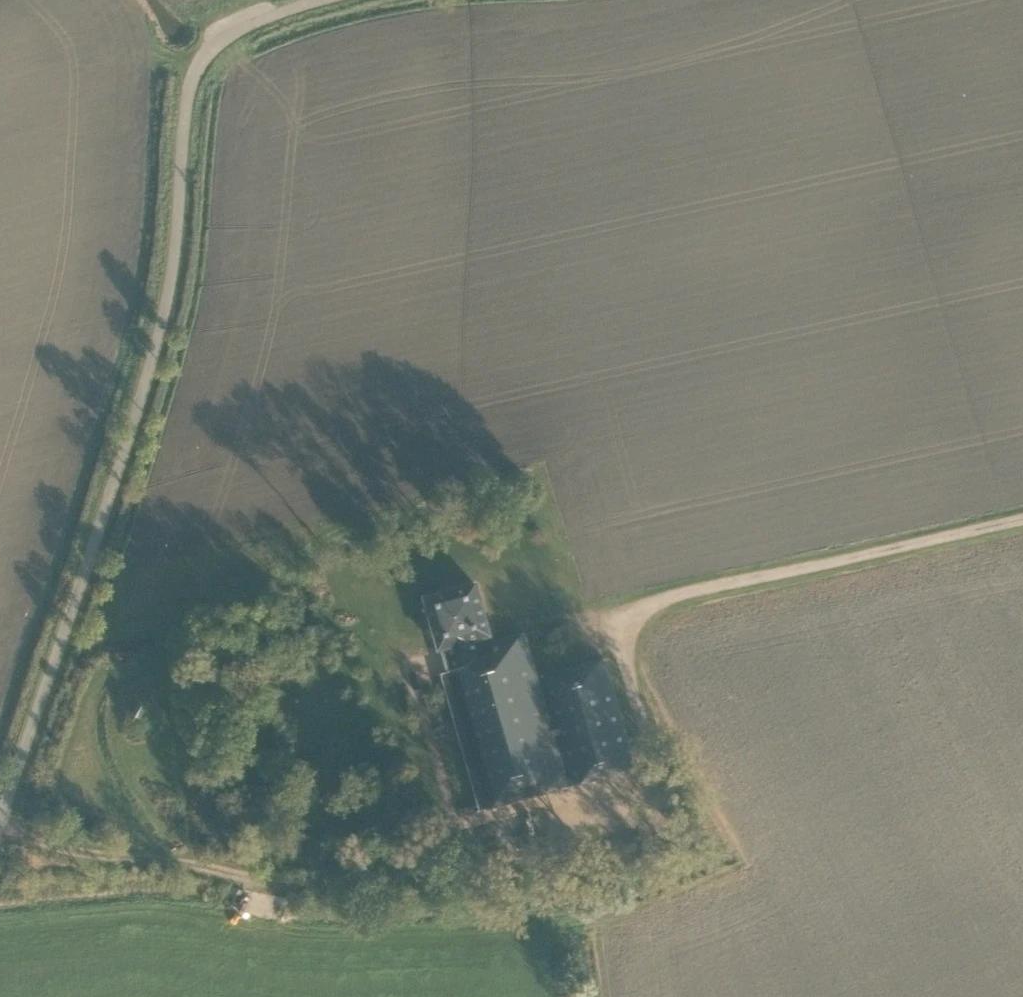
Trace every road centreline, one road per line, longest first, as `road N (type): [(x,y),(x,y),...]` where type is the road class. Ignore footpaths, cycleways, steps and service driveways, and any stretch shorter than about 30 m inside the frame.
road 1 (unclassified): [(0,818),(115,487),(163,319),(191,82),(222,38),(316,0)]

